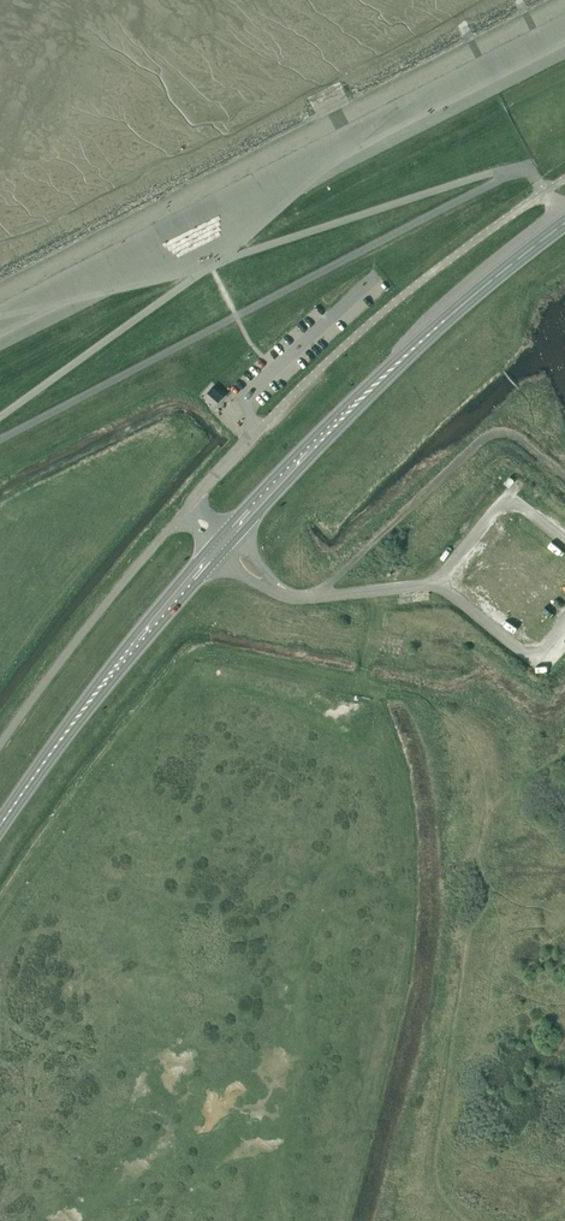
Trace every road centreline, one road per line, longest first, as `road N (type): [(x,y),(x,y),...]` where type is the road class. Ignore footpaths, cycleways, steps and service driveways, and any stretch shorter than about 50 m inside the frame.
road 1 (unclassified): [(191,502),(312,374),(413,284),(564,177)]
road 2 (unclassified): [(0,743),(179,517)]
road 3 (trunk): [(423,338),(224,528)]
road 4 (trunk): [(236,538),(423,338)]
road 5 (trunk): [(209,545),(57,743)]
road 6 (trunk): [(57,743),(219,557)]
road 7 (trunk): [(423,338),(564,221)]

